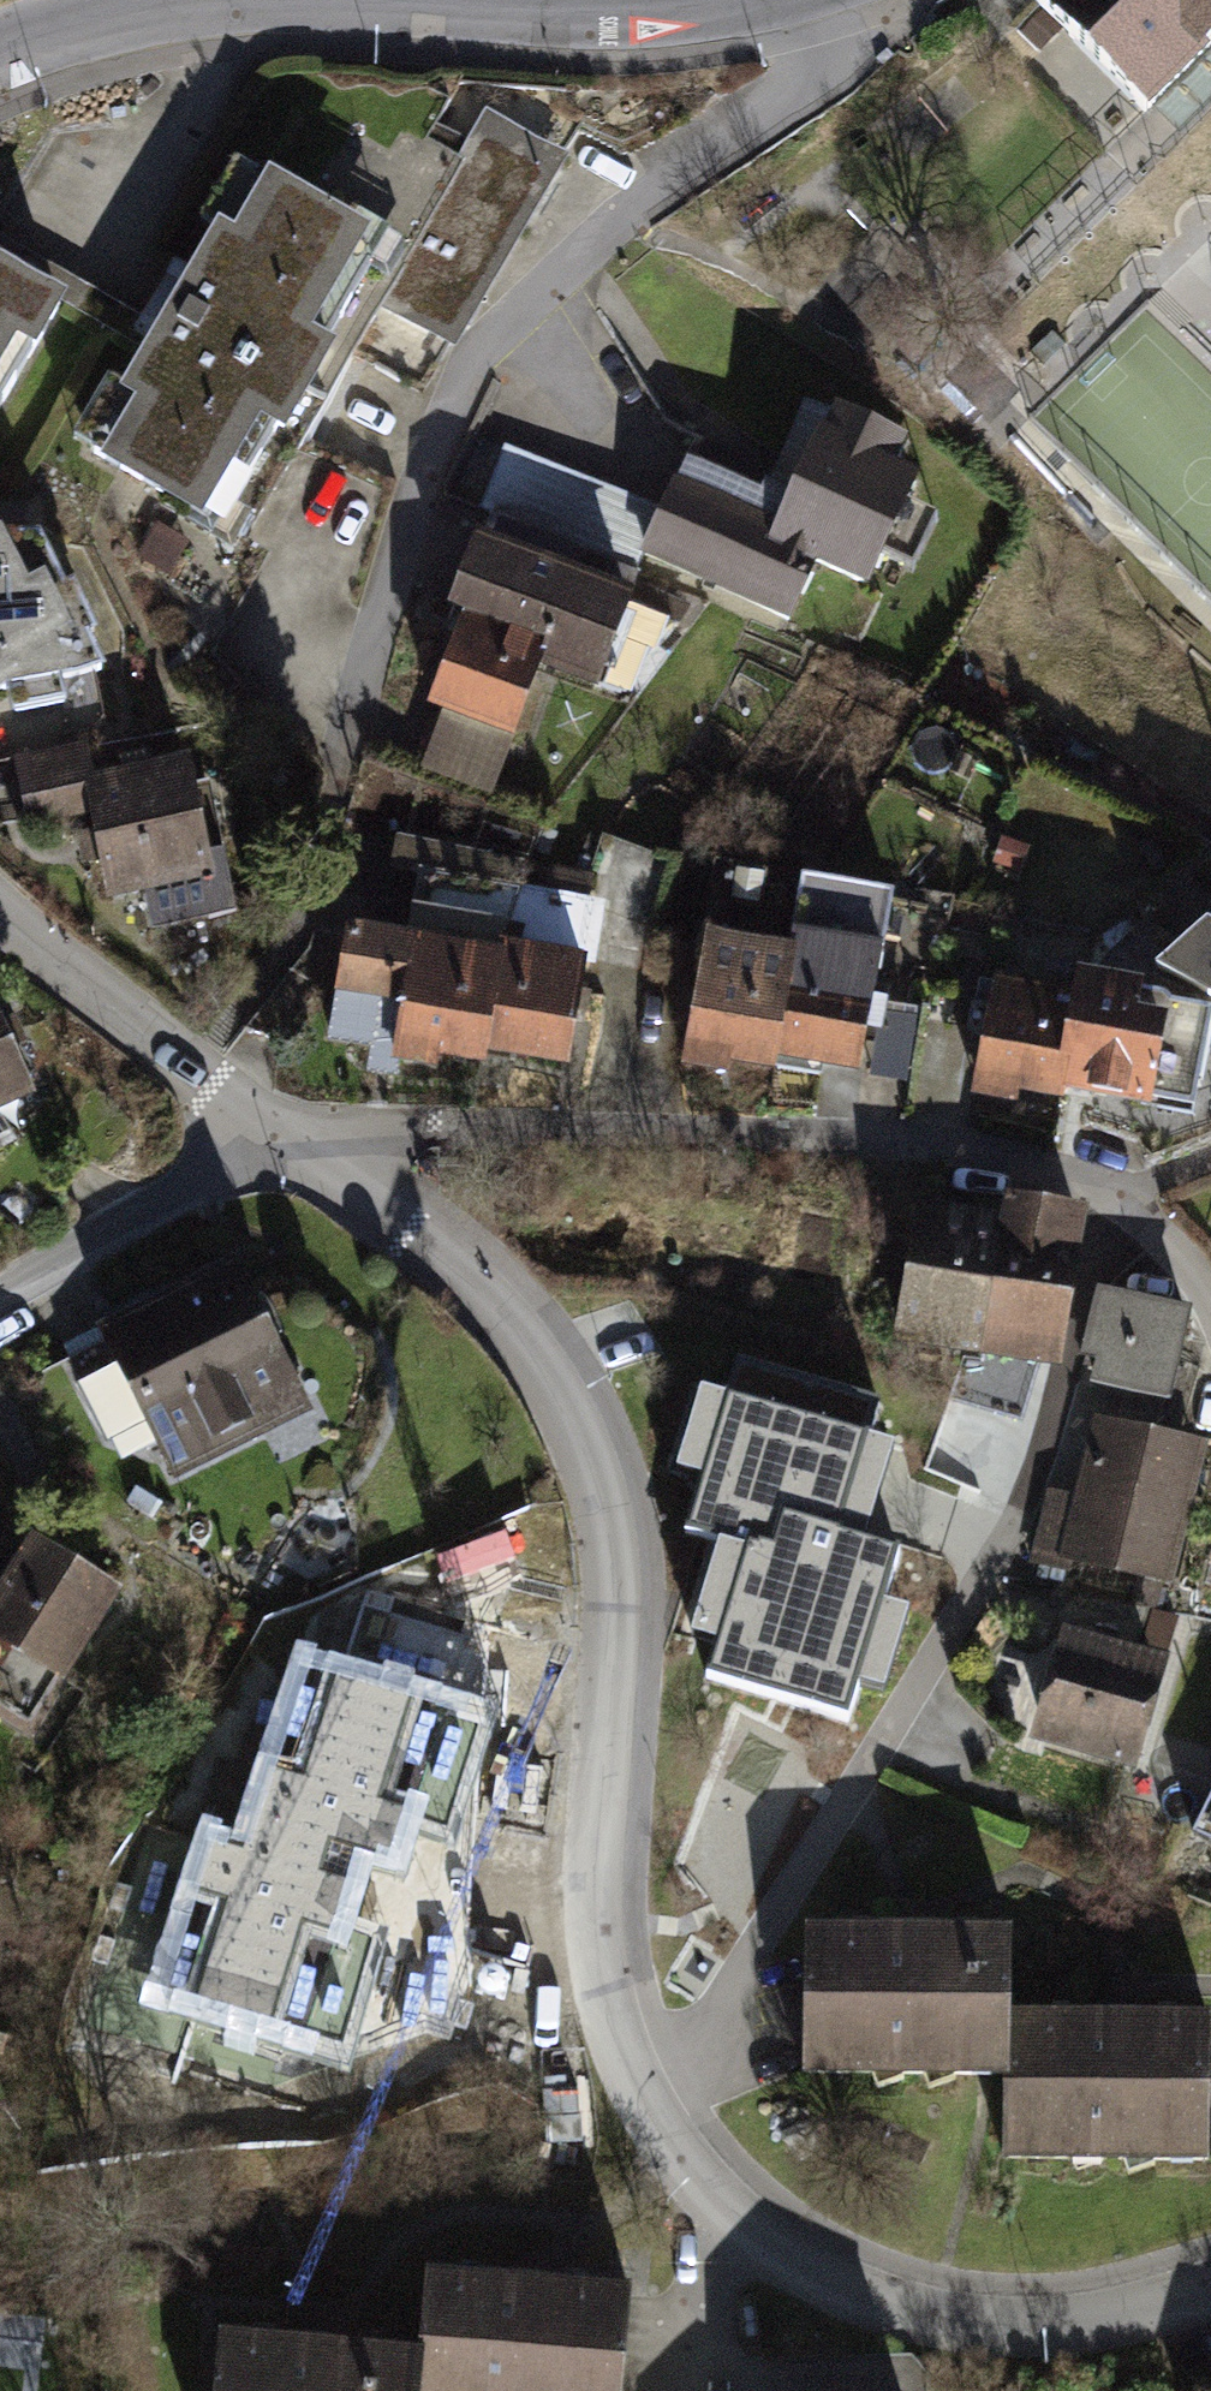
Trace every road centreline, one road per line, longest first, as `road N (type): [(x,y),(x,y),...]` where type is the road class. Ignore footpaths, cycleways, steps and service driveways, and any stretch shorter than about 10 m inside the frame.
road 1 (residential): [(896,0),(821,88),(675,170),(539,289),(429,461),(363,681),(349,886),(326,965),(248,1092)]
road 2 (residential): [(655,2099),(602,1946),(618,1580),(594,1459),(542,1350),(454,1264),(283,1124)]
road 3 (residential): [(1108,1197),(1068,1412),(1003,1567),(655,2099)]
road 4 (residential): [(1108,1197),(995,1158),(283,1124)]
road 5 (residential): [(1210,2302),(1164,2318),(967,2324),(838,2285),(734,2217),(655,2099)]
road 6 (residential): [(380,0),(464,13),(689,17),(749,0)]
road 7 (residential): [(283,1124),(0,1292)]
road 8 (residential): [(248,1092),(0,928)]
road 9 (residential): [(0,58),(136,12),(238,0)]
road 10 (residential): [(1210,1291),(1108,1197)]

